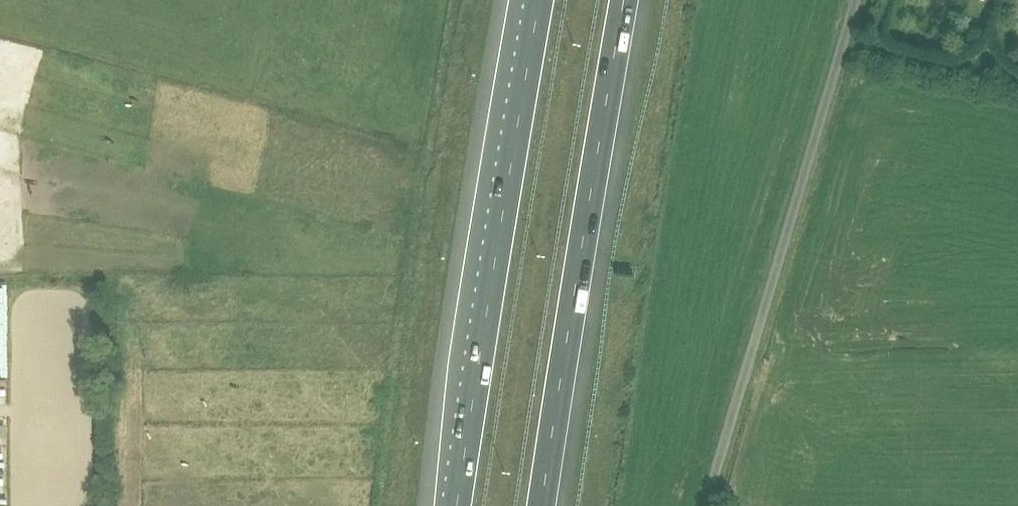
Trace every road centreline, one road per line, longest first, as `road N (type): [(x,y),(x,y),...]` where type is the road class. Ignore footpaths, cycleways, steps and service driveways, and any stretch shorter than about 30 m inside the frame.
road 1 (unclassified): [(705,505),(855,0)]
road 2 (motorway): [(543,505),(625,0)]
road 3 (motorway): [(533,0),(455,505)]

